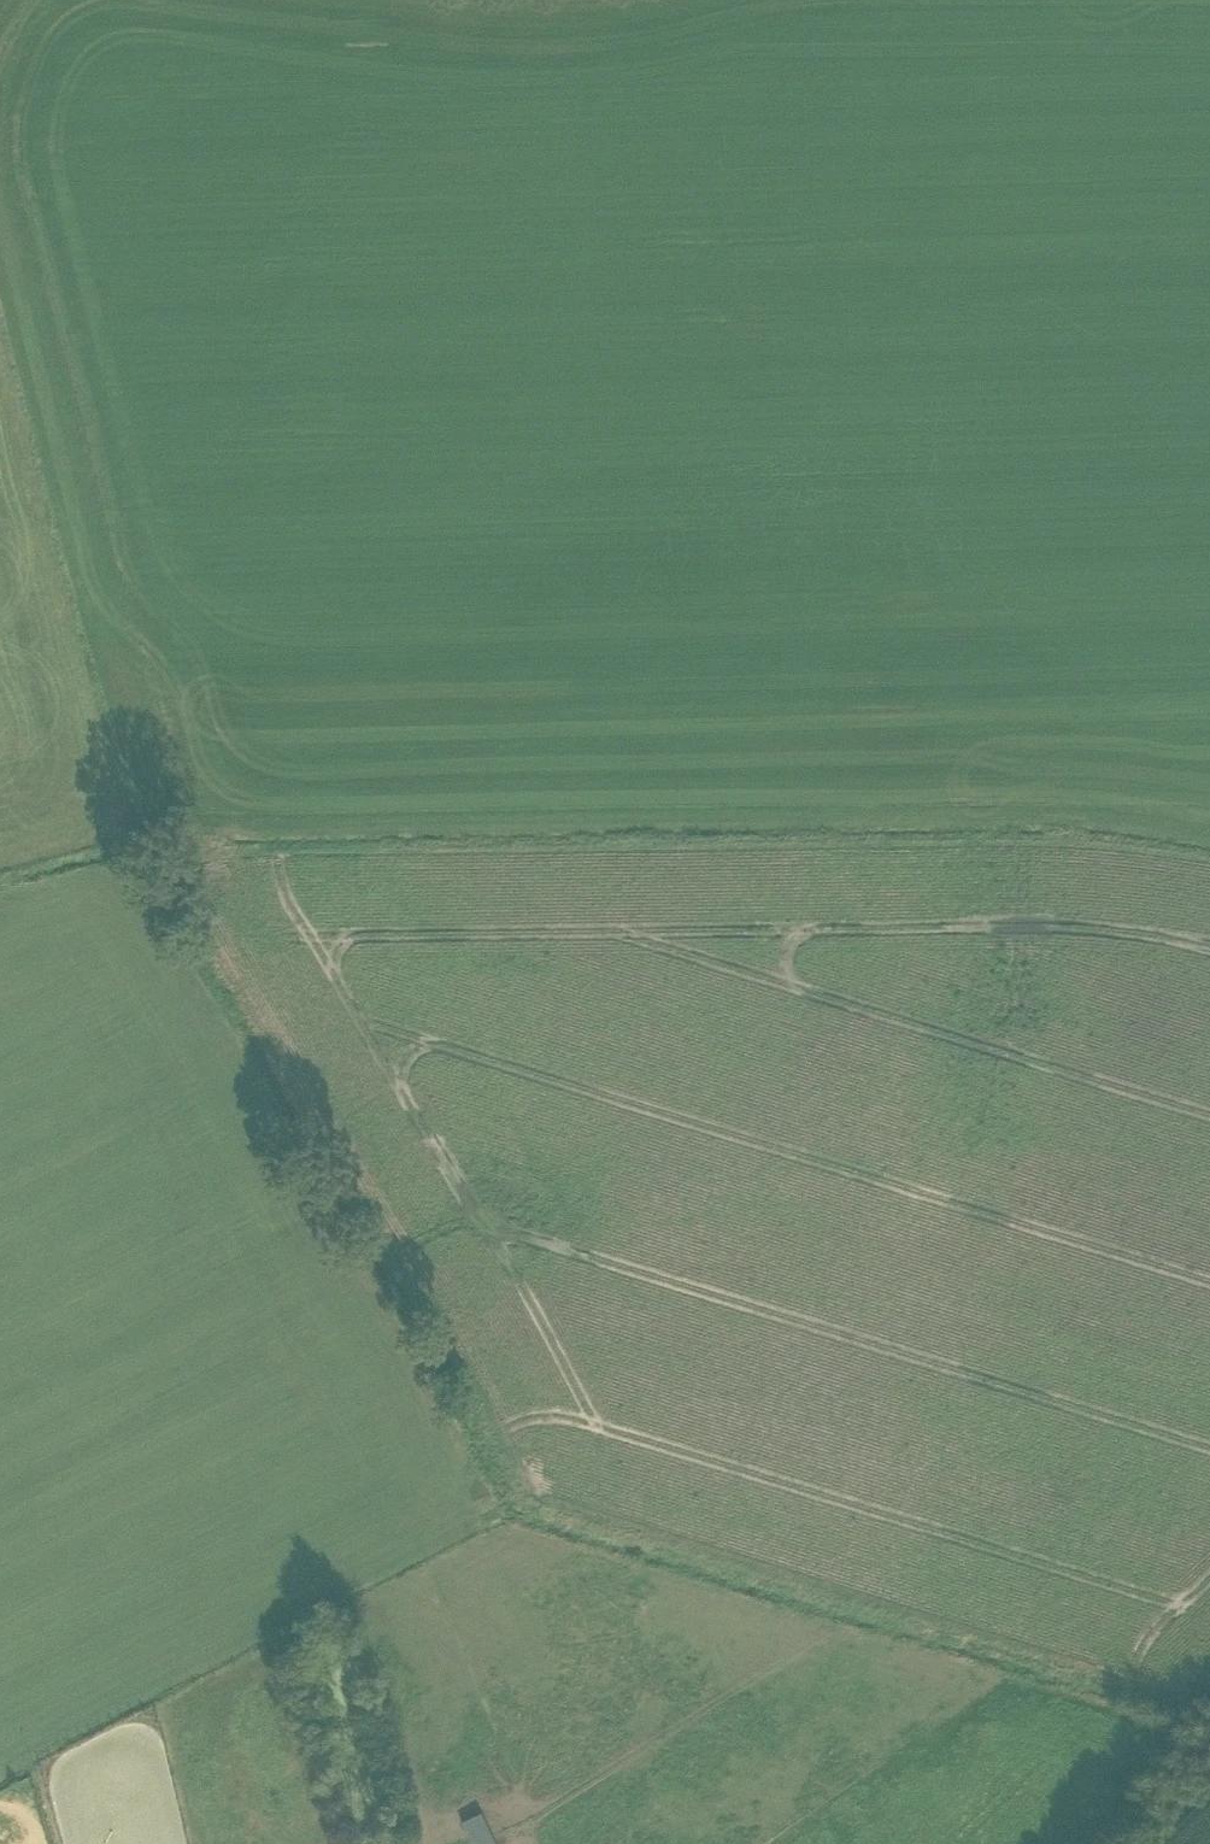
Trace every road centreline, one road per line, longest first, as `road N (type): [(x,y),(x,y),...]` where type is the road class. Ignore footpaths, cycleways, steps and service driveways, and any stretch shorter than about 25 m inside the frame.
road 1 (track): [(1102,1843),(1209,1748)]

